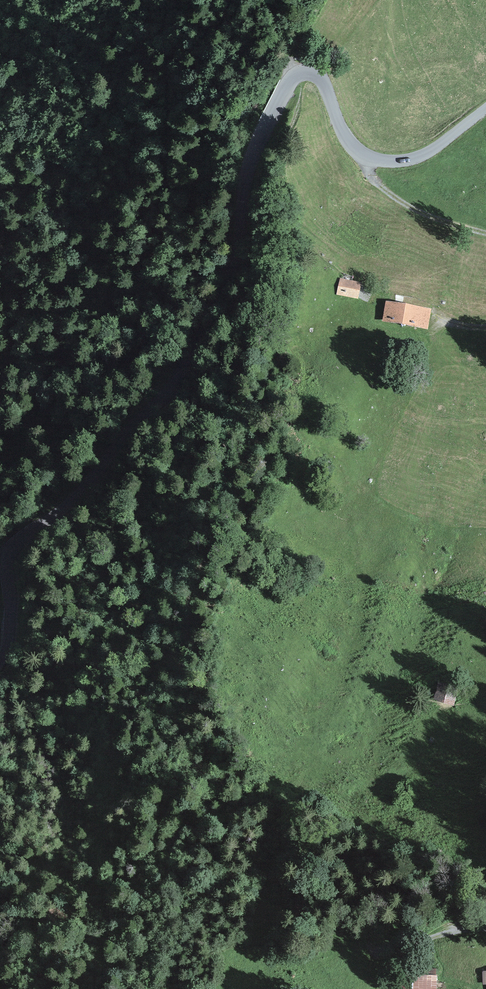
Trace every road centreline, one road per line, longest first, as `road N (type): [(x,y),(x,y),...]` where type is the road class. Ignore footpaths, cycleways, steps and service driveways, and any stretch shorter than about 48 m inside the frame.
road 1 (tertiary): [(485,108),(424,154),(376,160),(347,140),(318,76),(293,75),(247,168),(224,291),(183,367),(96,474),(10,554),(8,648),(0,662)]
road 2 (track): [(364,156),(378,189),(485,233)]

